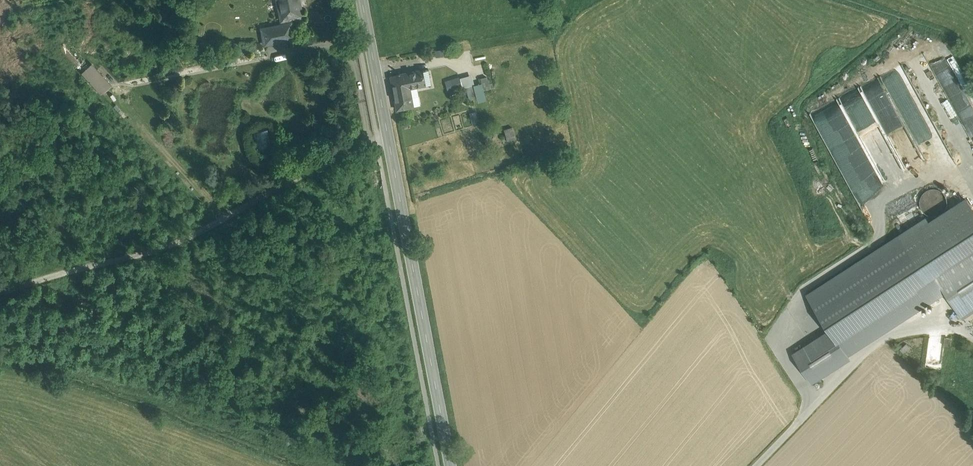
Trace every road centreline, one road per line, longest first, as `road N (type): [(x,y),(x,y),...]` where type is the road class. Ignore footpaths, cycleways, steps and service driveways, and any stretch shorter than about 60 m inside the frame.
road 1 (secondary): [(450,465),(363,0)]
road 2 (track): [(0,304),(180,241),(388,131)]
road 3 (track): [(814,401),(777,339),(801,295),(877,242),(890,205),(920,181),(945,175),(972,183)]

